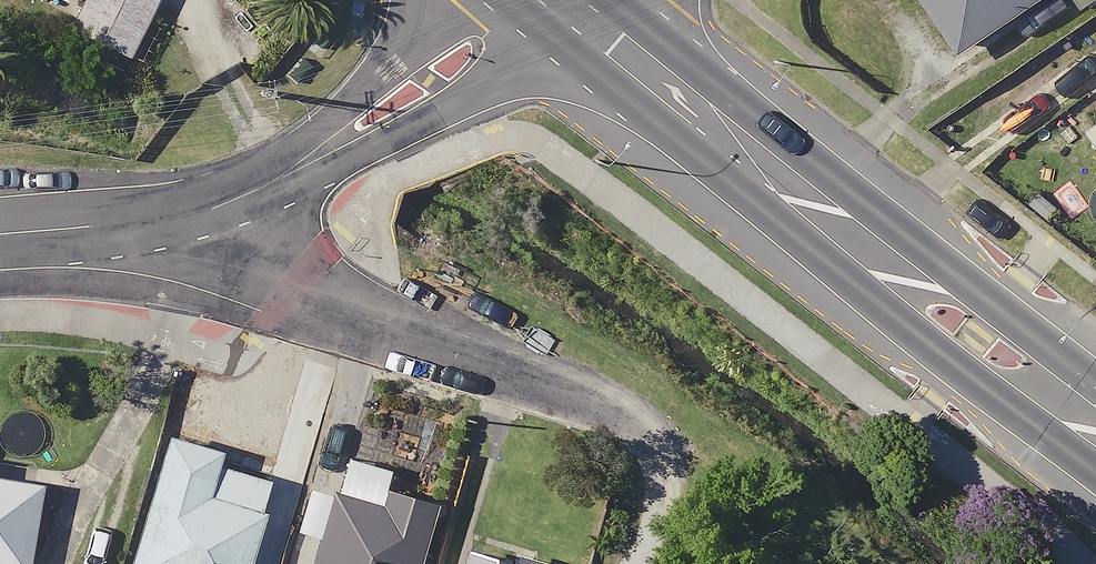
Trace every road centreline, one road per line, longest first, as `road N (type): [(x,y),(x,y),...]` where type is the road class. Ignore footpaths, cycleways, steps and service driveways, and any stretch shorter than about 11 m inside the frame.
road 1 (primary): [(552,0),(630,44),(728,119),(809,202),(1095,426)]
road 2 (residential): [(237,212),(299,285),(389,329),(568,391),(653,441)]
road 3 (residential): [(551,0),(334,155),(237,212)]
road 4 (residential): [(237,212),(160,236),(0,238)]

